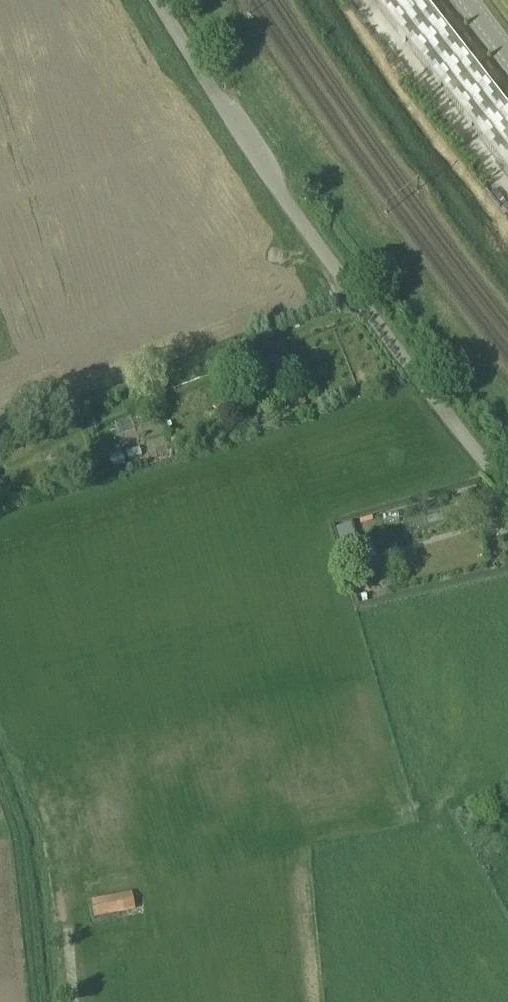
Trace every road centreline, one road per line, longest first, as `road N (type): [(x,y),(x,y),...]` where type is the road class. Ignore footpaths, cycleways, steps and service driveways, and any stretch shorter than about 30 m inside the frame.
road 1 (unclassified): [(507,491),(342,287),(153,0)]

